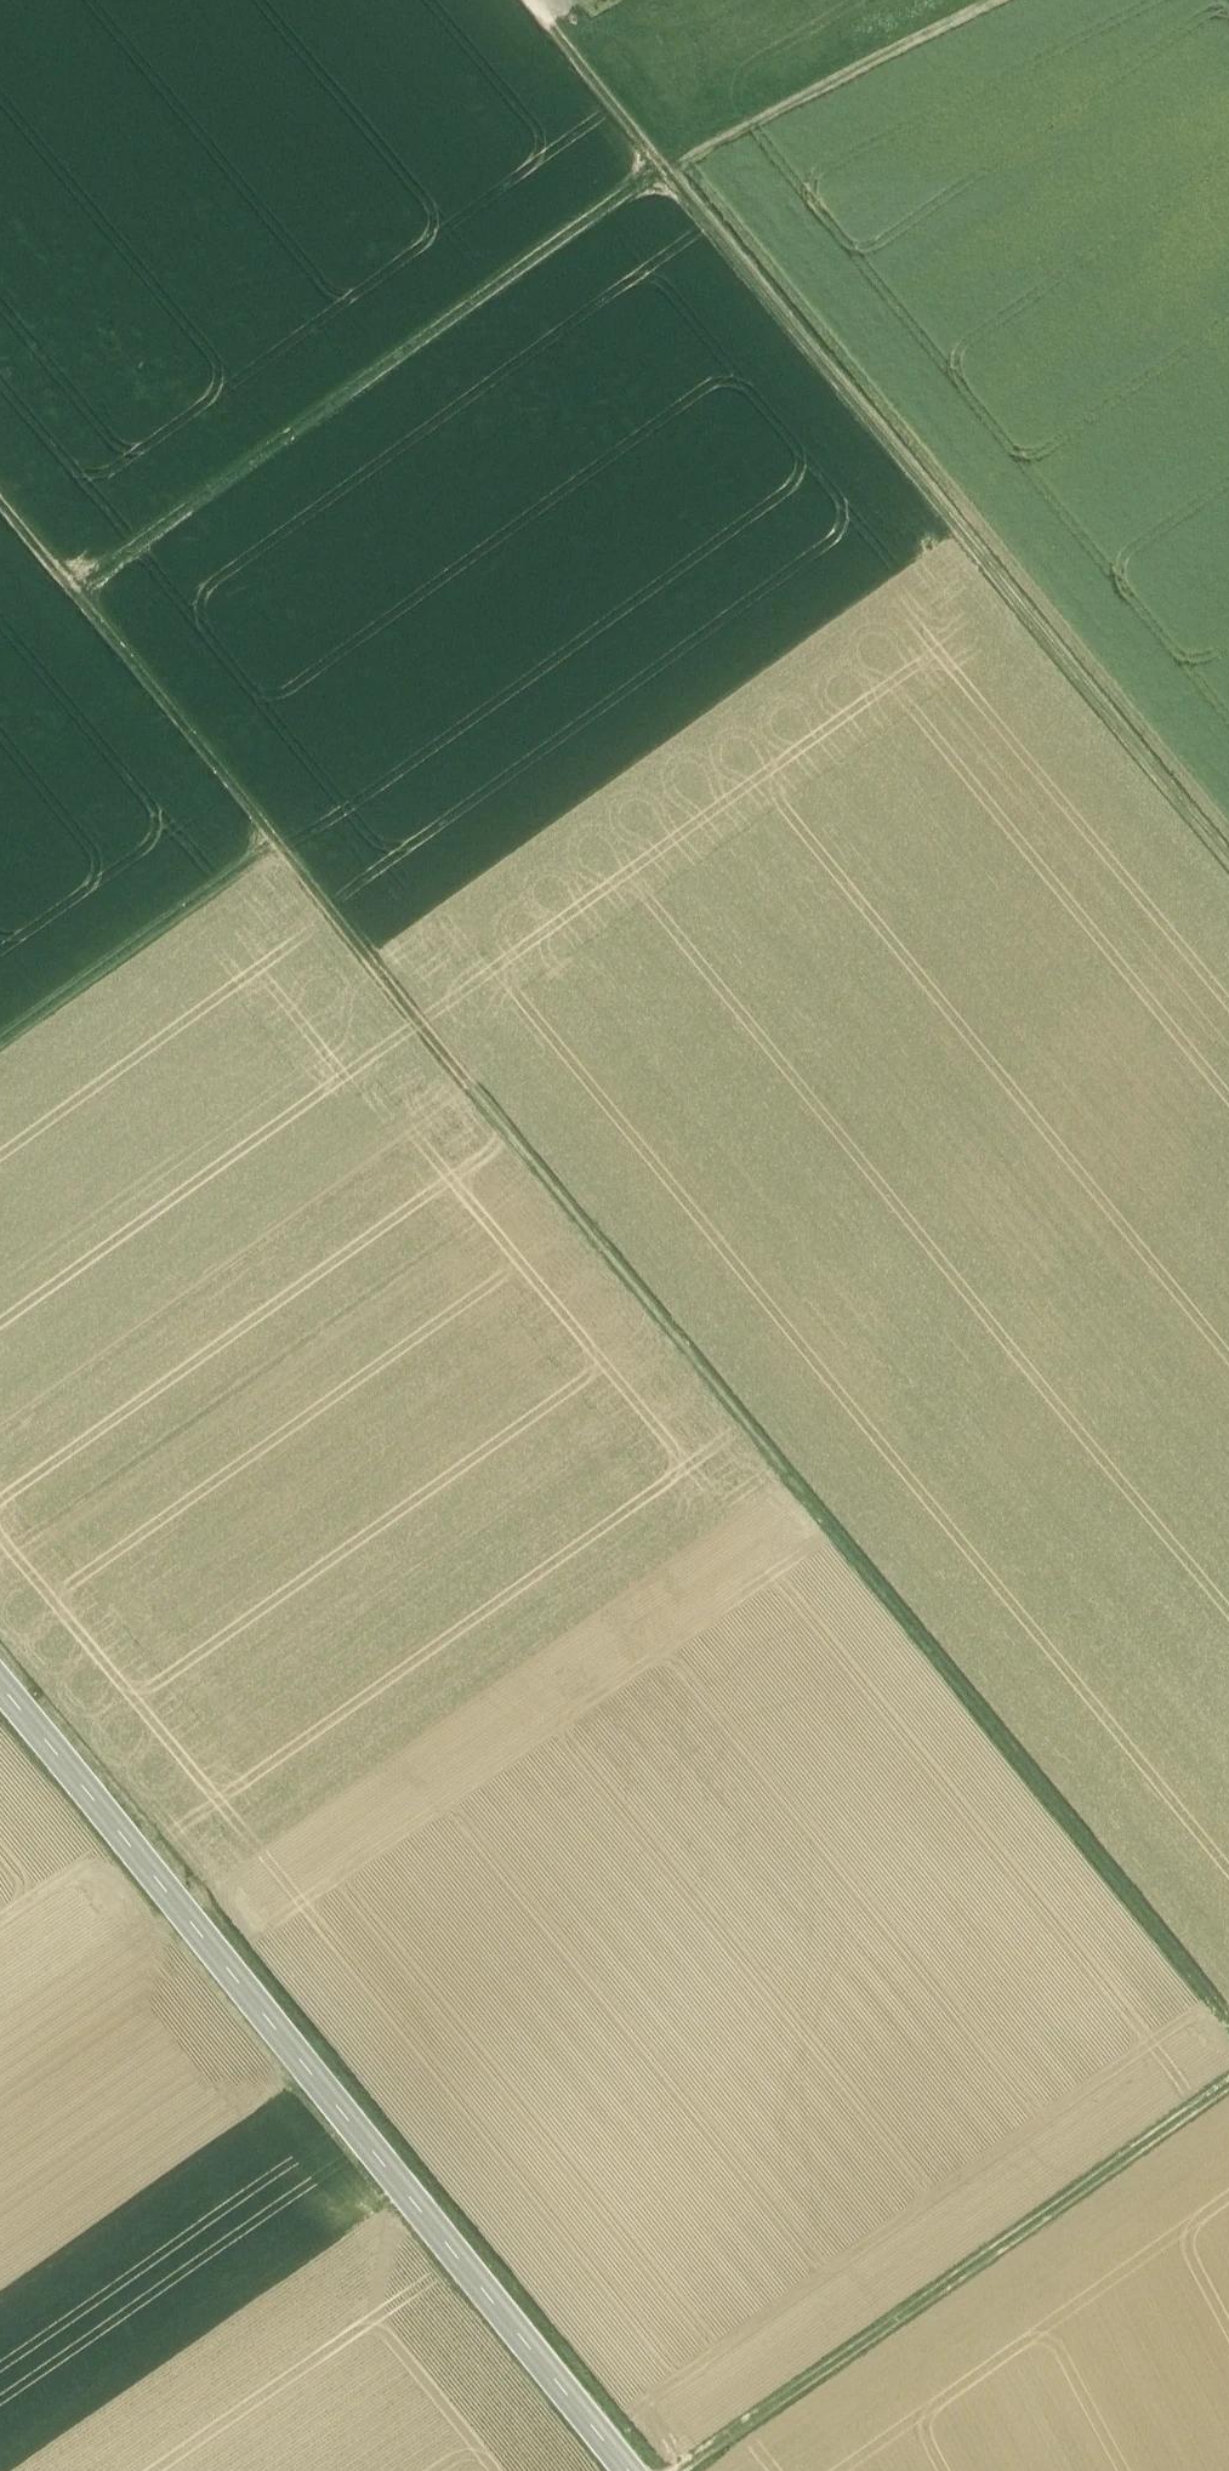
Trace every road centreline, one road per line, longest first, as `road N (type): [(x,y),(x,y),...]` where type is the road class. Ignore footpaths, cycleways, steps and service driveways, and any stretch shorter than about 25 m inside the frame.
road 1 (track): [(79,595),(1228,2021)]
road 2 (track): [(995,0),(666,171),(79,595),(0,500)]
road 3 (track): [(568,48),(1228,856)]
road 4 (secondary): [(627,2470),(0,1689)]
road 5 (track): [(687,2470),(1228,2084)]
road 6 (track): [(0,1044),(278,844)]

